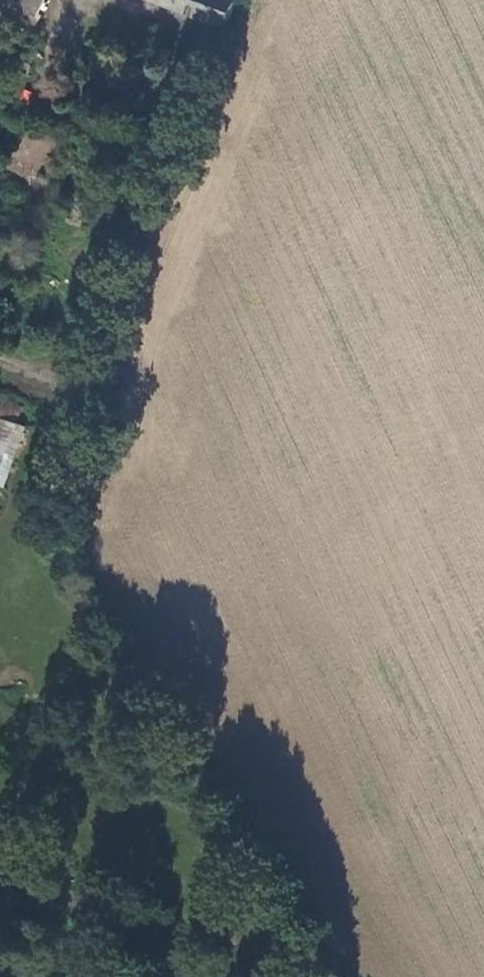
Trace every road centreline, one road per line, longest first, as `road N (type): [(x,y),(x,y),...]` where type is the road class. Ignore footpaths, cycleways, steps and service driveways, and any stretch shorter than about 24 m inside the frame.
road 1 (track): [(205,50),(83,352),(47,369),(0,361)]

